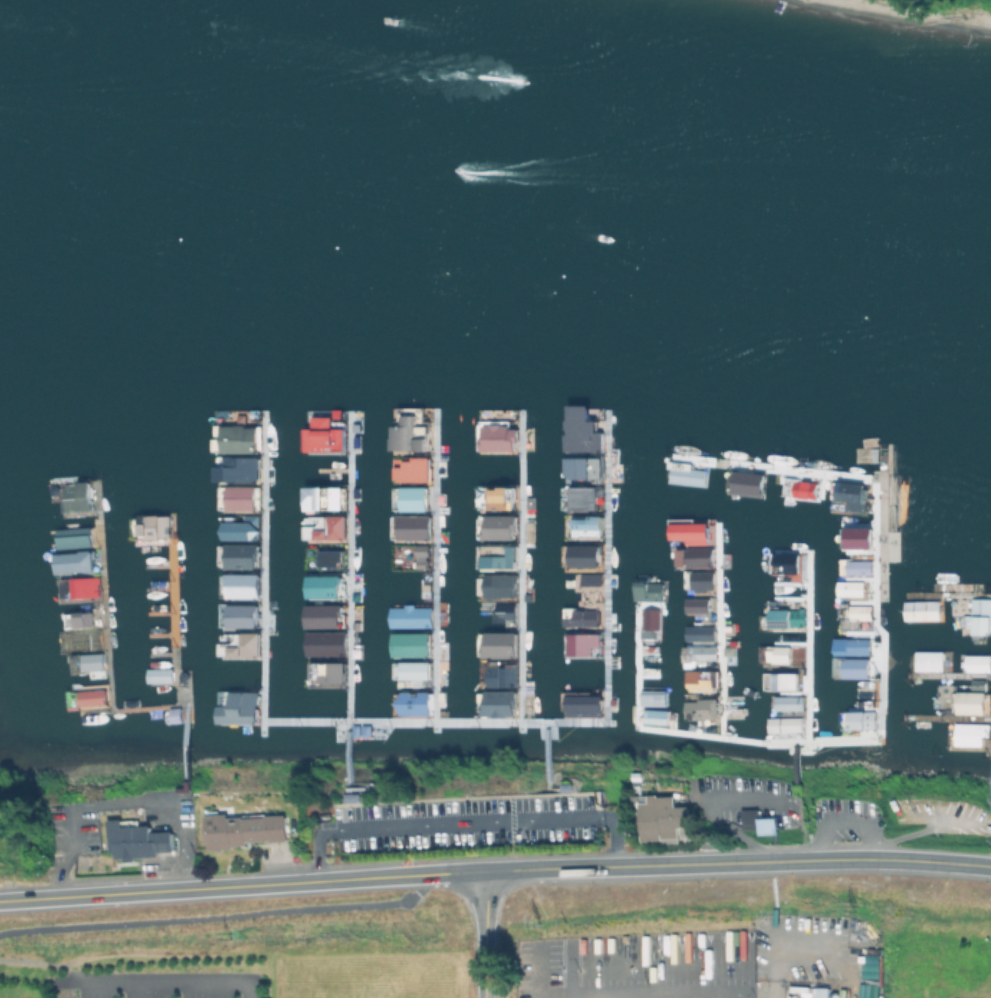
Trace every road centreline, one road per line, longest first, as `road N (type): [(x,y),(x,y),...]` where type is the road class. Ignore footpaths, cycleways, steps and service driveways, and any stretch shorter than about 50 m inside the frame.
road 1 (secondary): [(486,871),(869,859),(990,867)]
road 2 (secondary): [(0,901),(444,874)]
road 3 (tertiary): [(486,997),(486,871)]

